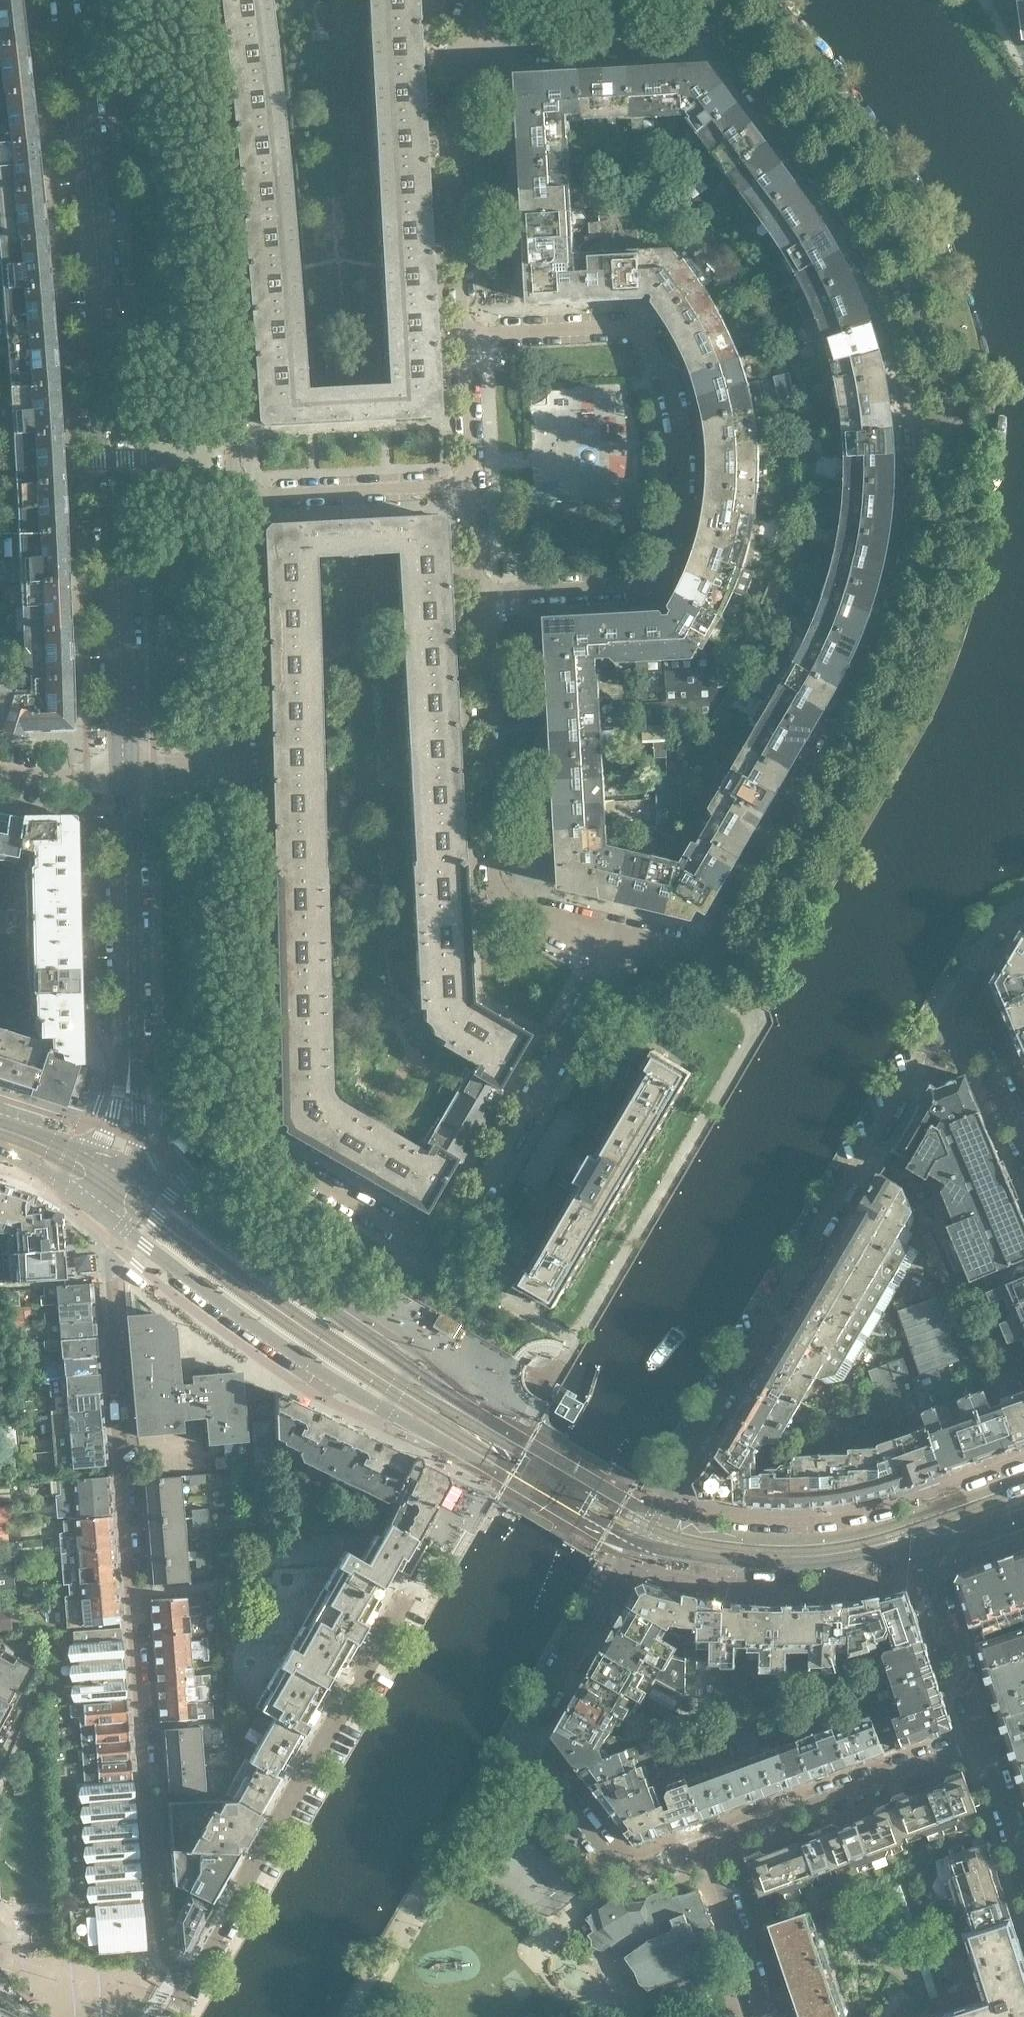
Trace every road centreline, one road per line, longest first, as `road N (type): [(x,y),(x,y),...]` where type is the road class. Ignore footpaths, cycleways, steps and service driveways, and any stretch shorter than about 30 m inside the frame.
road 1 (residential): [(610,970),(641,946),(706,945),(728,924),(888,651),(914,556),(916,455),(906,367),(875,266),(841,199),(728,46),(481,55)]
road 2 (residential): [(238,776),(237,1092),(245,1134),(448,1265),(610,970)]
road 3 (tertiary): [(123,781),(104,315),(69,0)]
road 4 (residential): [(190,1980),(157,1952),(125,1590),(107,1233)]
road 5 (tertiary): [(652,1512),(493,1422),(116,1156)]
road 6 (residential): [(478,596),(639,591),(665,553),(677,512),(682,434),(671,375),(650,329),(623,322),(464,326)]
road 7 (tertiary): [(109,1216),(197,1290),(327,1375),(634,1549)]
road 8 (residential): [(652,1512),(945,1025)]
road 9 (residential): [(185,0),(233,488)]
road 10 (residential): [(712,1846),(650,1867),(621,1865),(526,1739),(634,1549)]
road 11 (residential): [(190,1980),(412,1588)]
road 12 (residential): [(610,970),(601,937),(497,897),(478,596)]
road 13 (tertiary): [(1023,1476),(889,1522),(786,1536),(714,1531),(652,1512)]
road 14 (tertiary): [(116,1156),(131,1052),(123,781)]
road 15 (residential): [(481,55),(447,67),(464,326)]
road 16 (residential): [(712,1846),(984,1744)]
road 17 (tertiary): [(634,1549),(772,1573),(920,1554)]
road 18 (residential): [(233,488),(238,776)]
road 19 (residential): [(469,477),(233,488)]
road 20 (residential): [(920,1554),(984,1744)]
road 21 (residential): [(712,1846),(767,2016)]
road 22 (residential): [(945,1025),(979,1039),(1023,1146)]
road 23 (residential): [(464,326),(469,477)]
road 24 (residential): [(945,1025),(1015,912),(1023,909)]
road 25 (residential): [(984,1744),(1023,1874)]
road 26 (tertiary): [(0,1150),(70,1182),(109,1216)]
road 27 (residential): [(123,781),(0,772)]
road 28 (tertiary): [(116,1156),(0,1119)]

